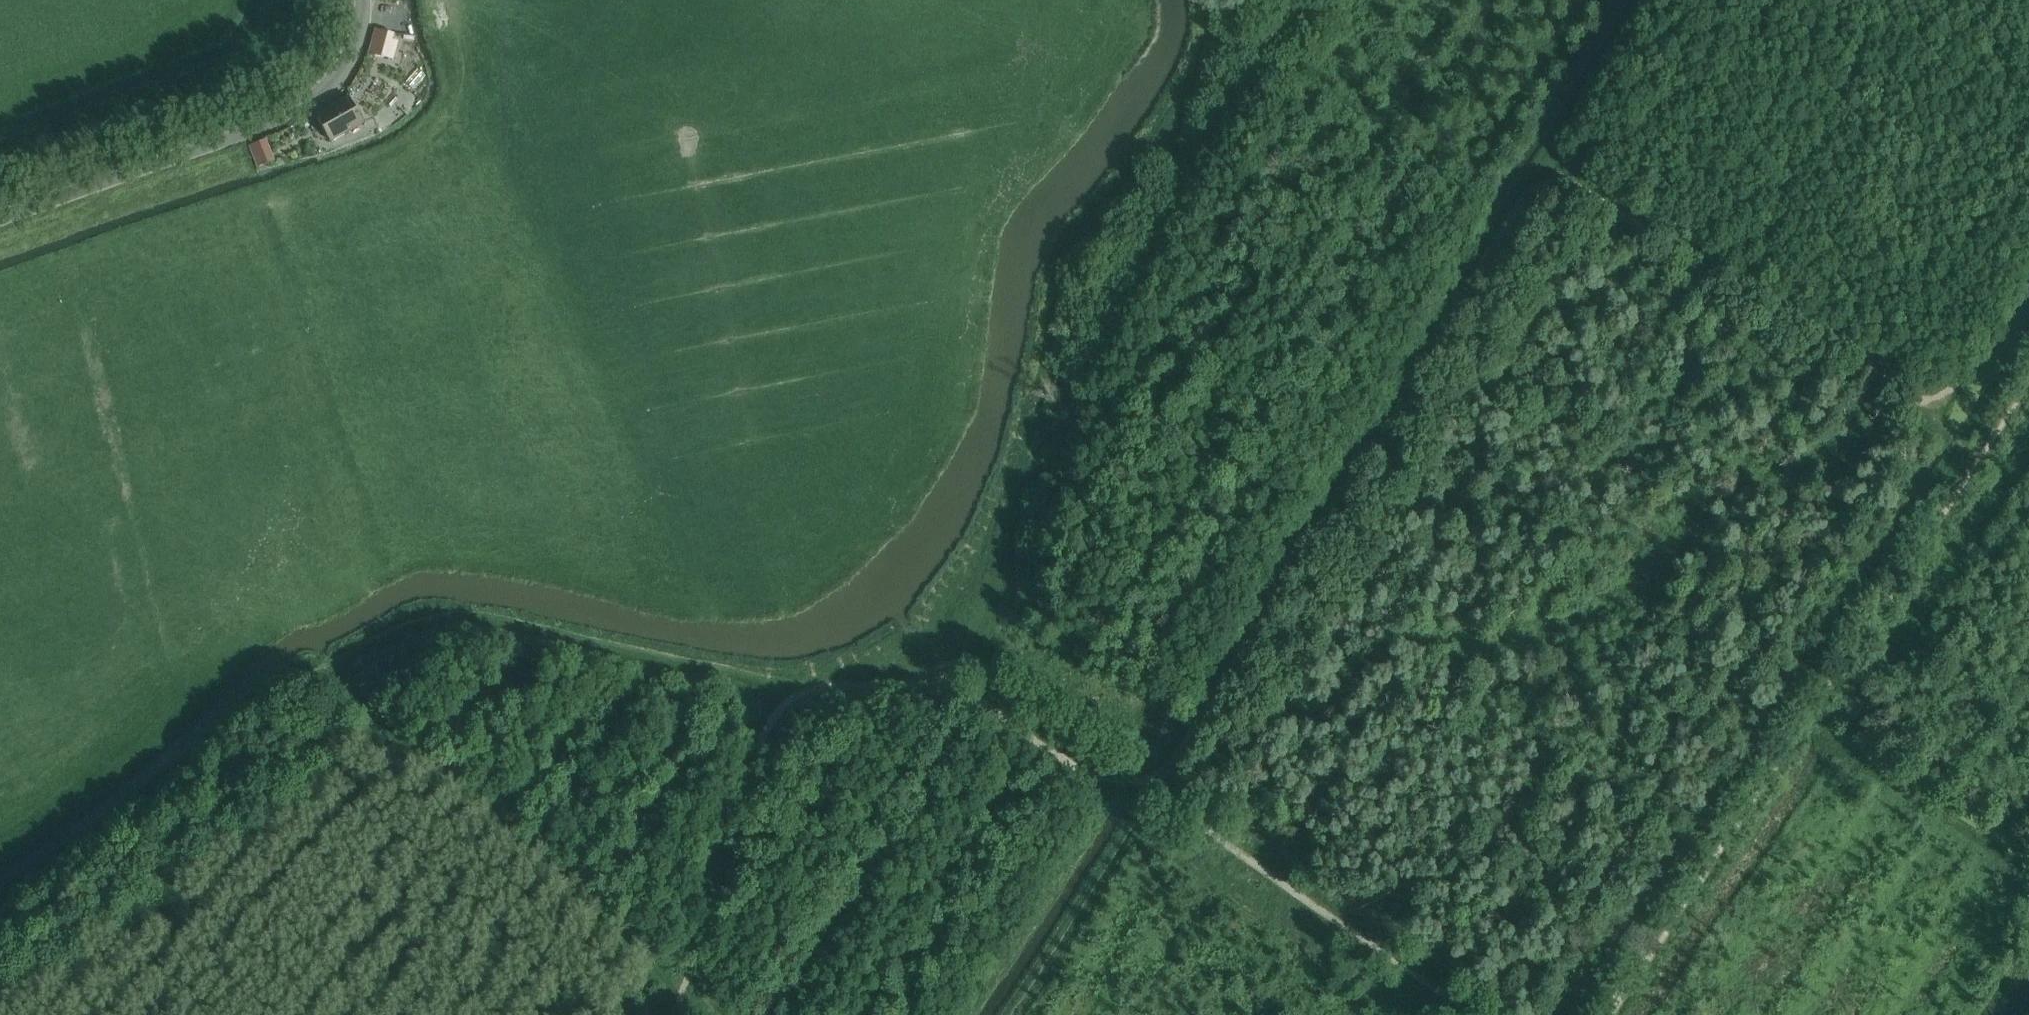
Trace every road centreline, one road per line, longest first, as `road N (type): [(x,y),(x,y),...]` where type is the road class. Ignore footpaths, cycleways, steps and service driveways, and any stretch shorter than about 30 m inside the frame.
road 1 (unclassified): [(0,218),(297,107),(339,75),(360,33),(361,0)]

